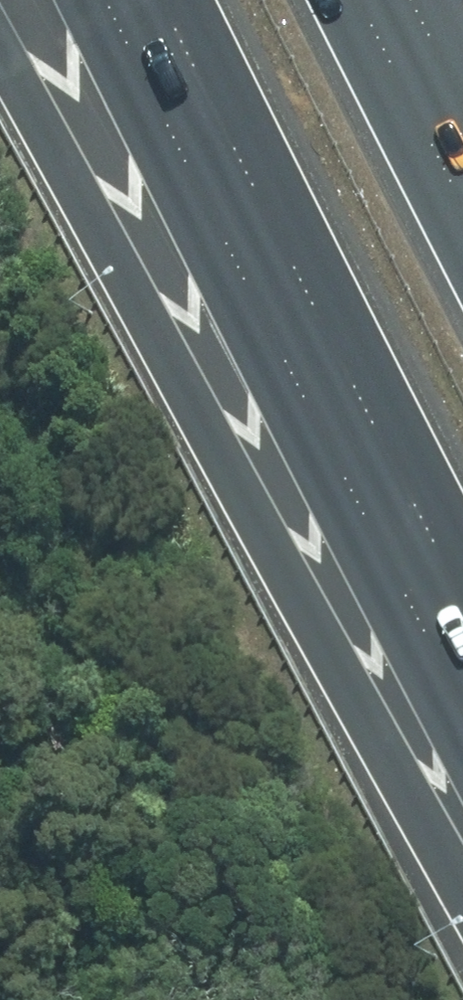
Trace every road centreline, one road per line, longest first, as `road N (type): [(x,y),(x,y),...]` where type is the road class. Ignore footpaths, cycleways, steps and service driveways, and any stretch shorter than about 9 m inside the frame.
road 1 (motorway): [(462,901),(0,67)]
road 2 (motorway): [(462,595),(165,0)]
road 3 (motorway): [(365,0),(462,197)]
road 4 (motorway): [(427,0),(462,151)]

